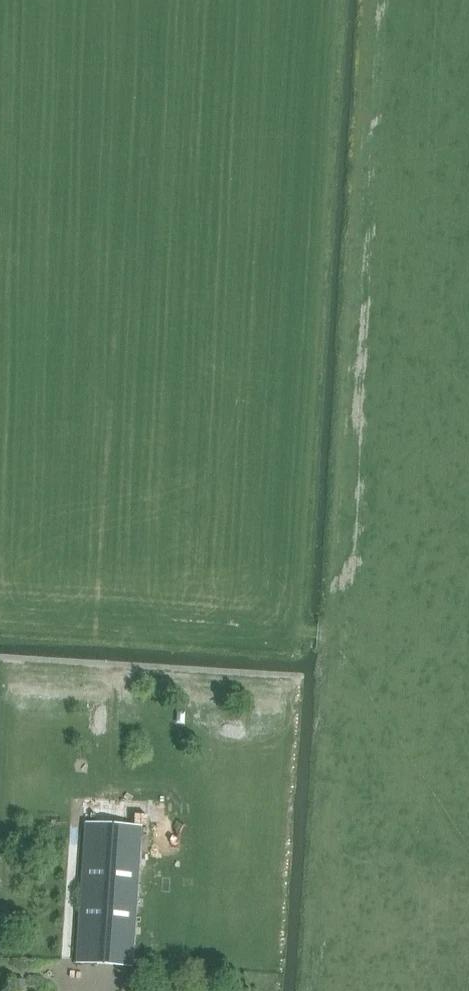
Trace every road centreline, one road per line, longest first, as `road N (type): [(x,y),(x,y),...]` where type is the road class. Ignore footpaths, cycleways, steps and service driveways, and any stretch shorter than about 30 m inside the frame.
road 1 (track): [(352,640),(0,617)]

